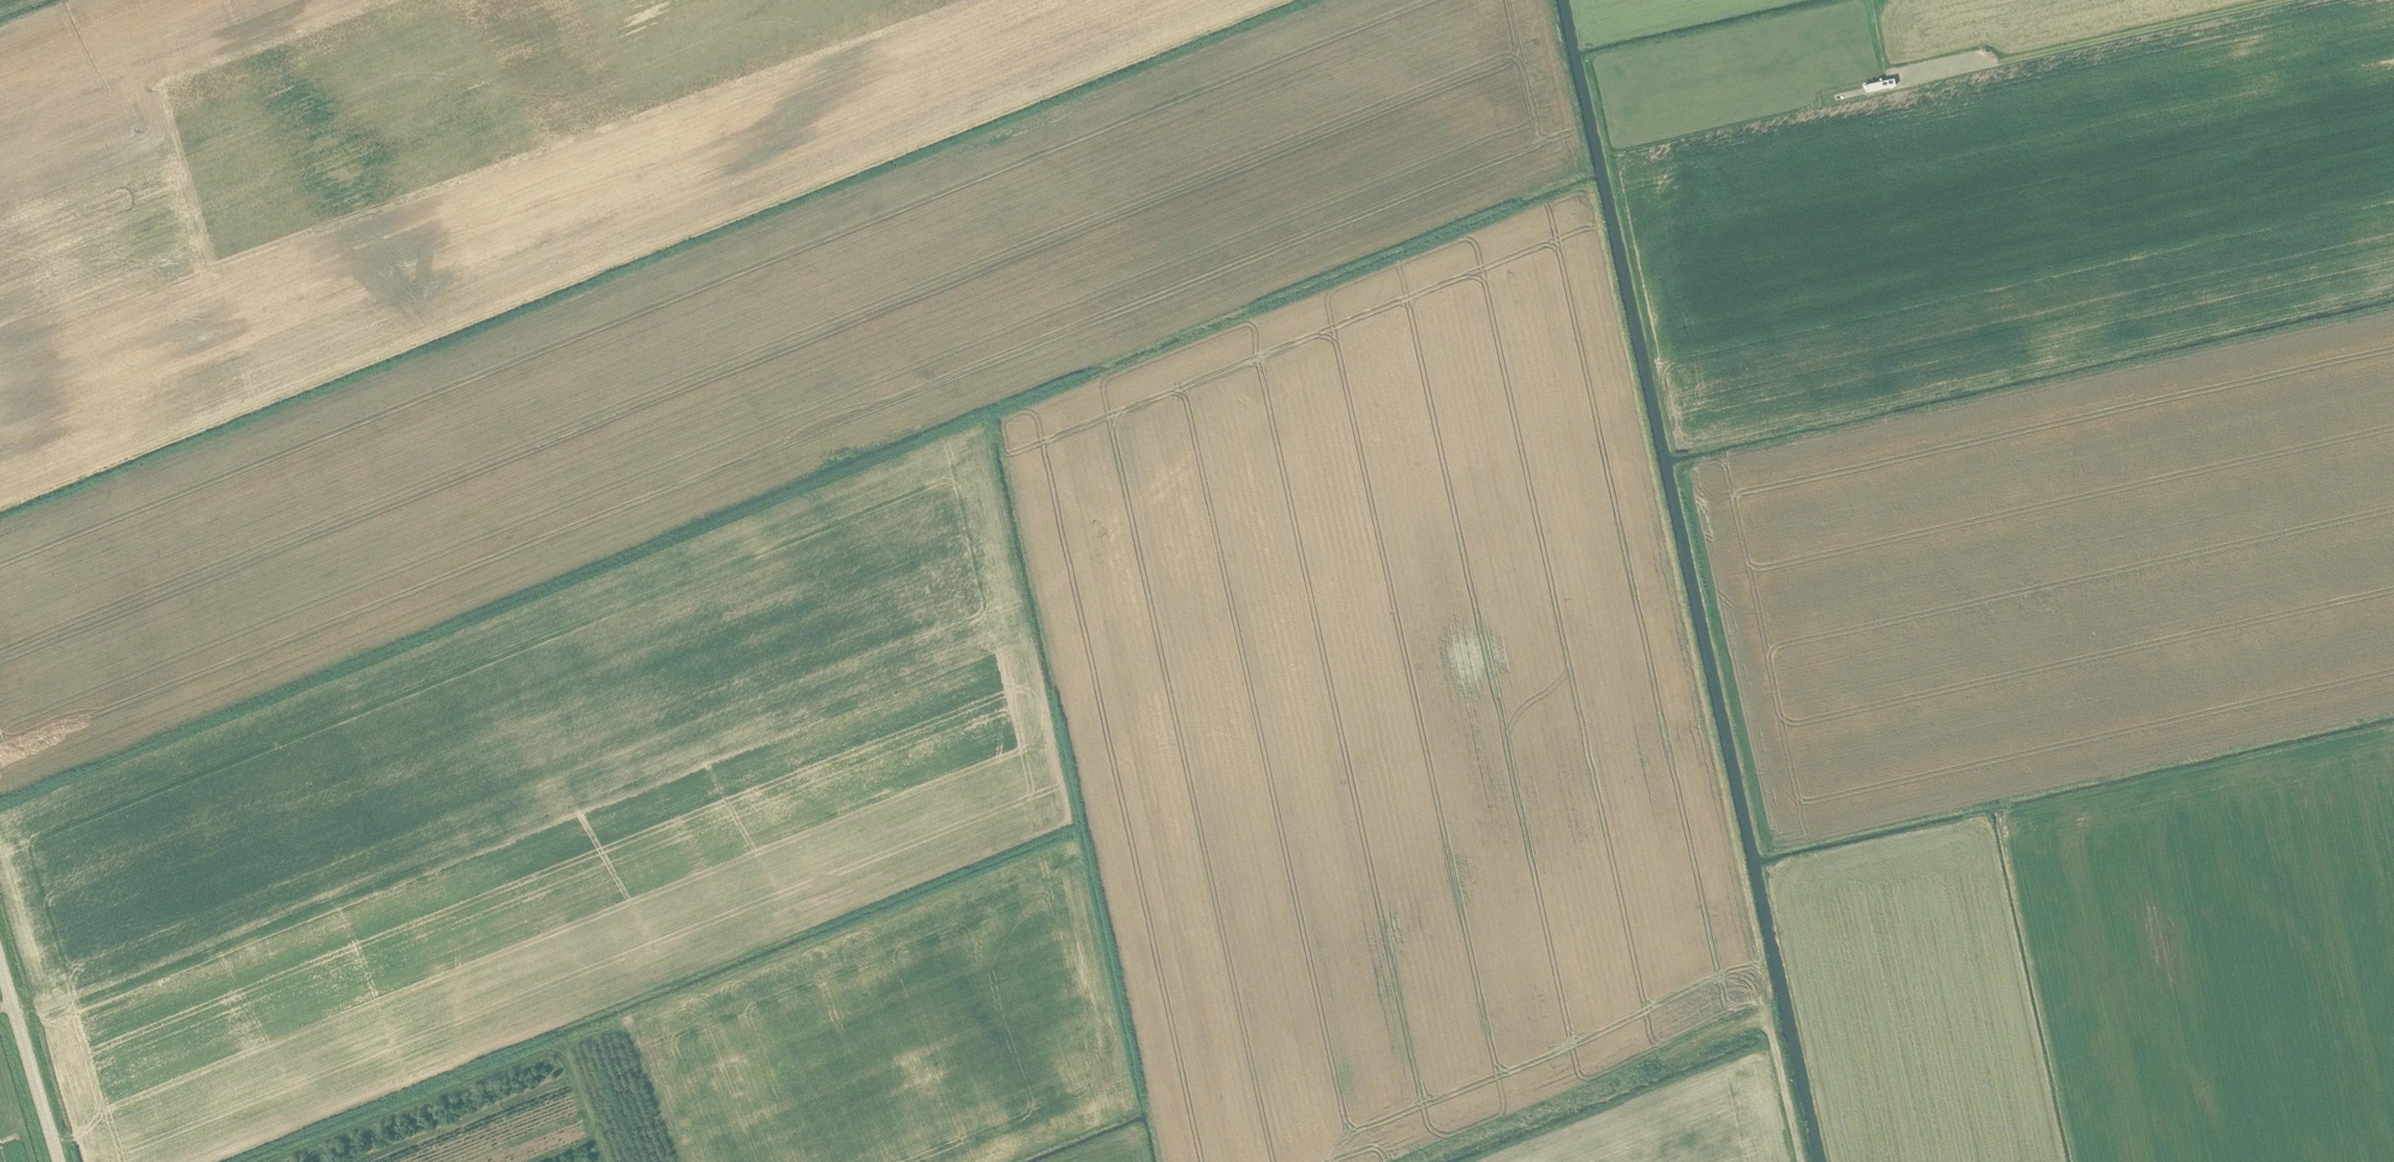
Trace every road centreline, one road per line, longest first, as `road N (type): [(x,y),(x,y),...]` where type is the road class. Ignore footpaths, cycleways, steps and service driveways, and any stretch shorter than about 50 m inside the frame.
road 1 (unclassified): [(61,1161),(0,957)]

